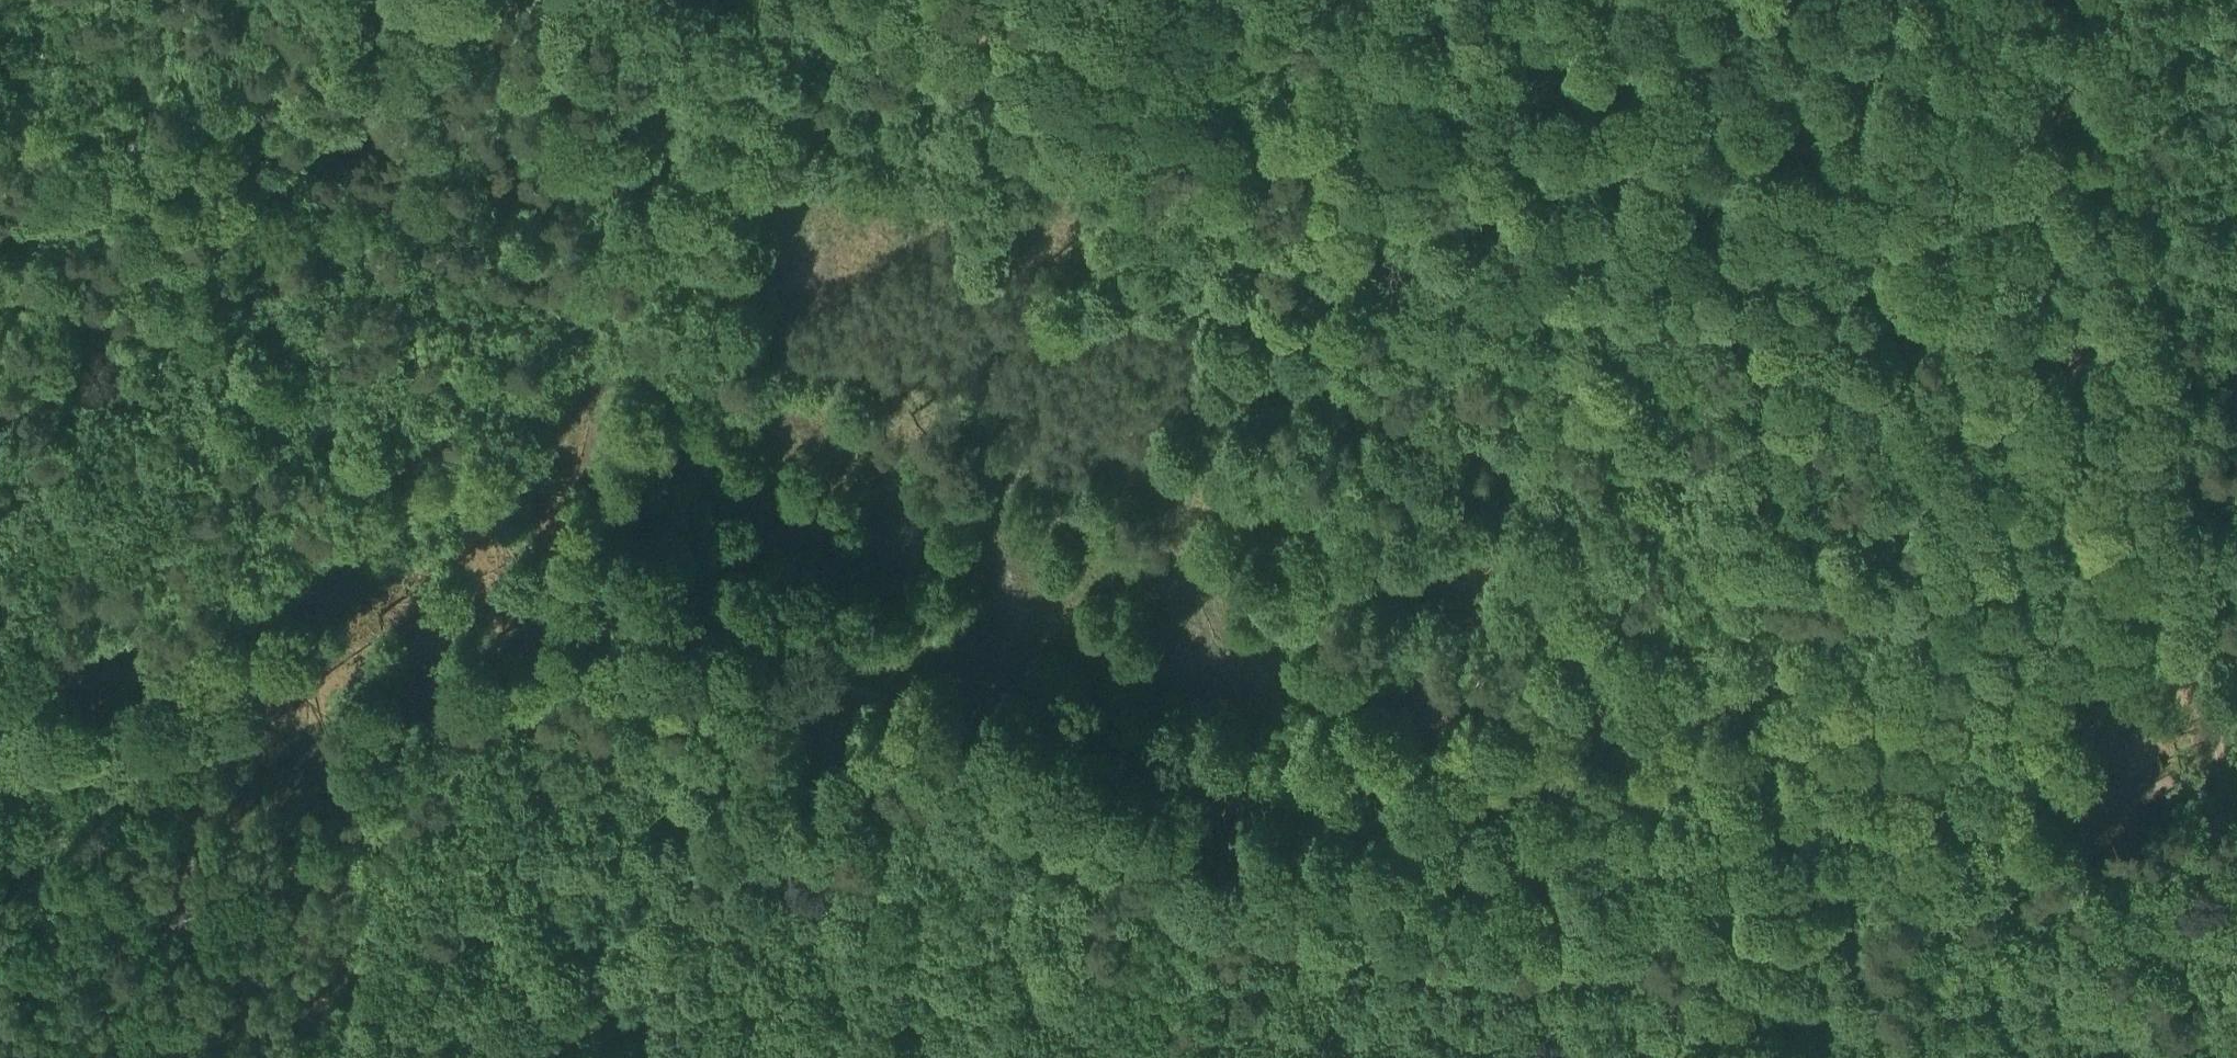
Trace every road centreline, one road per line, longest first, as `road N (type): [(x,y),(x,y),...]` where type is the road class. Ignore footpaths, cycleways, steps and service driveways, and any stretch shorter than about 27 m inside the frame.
road 1 (track): [(0,712),(114,709),(461,666),(659,665),(801,701),(1246,864),(1393,895),(1477,902),(1664,883),(1895,843),(2192,778)]
road 2 (track): [(2094,0),(2163,323),(2236,440)]
road 3 (track): [(2236,665),(2192,778)]

